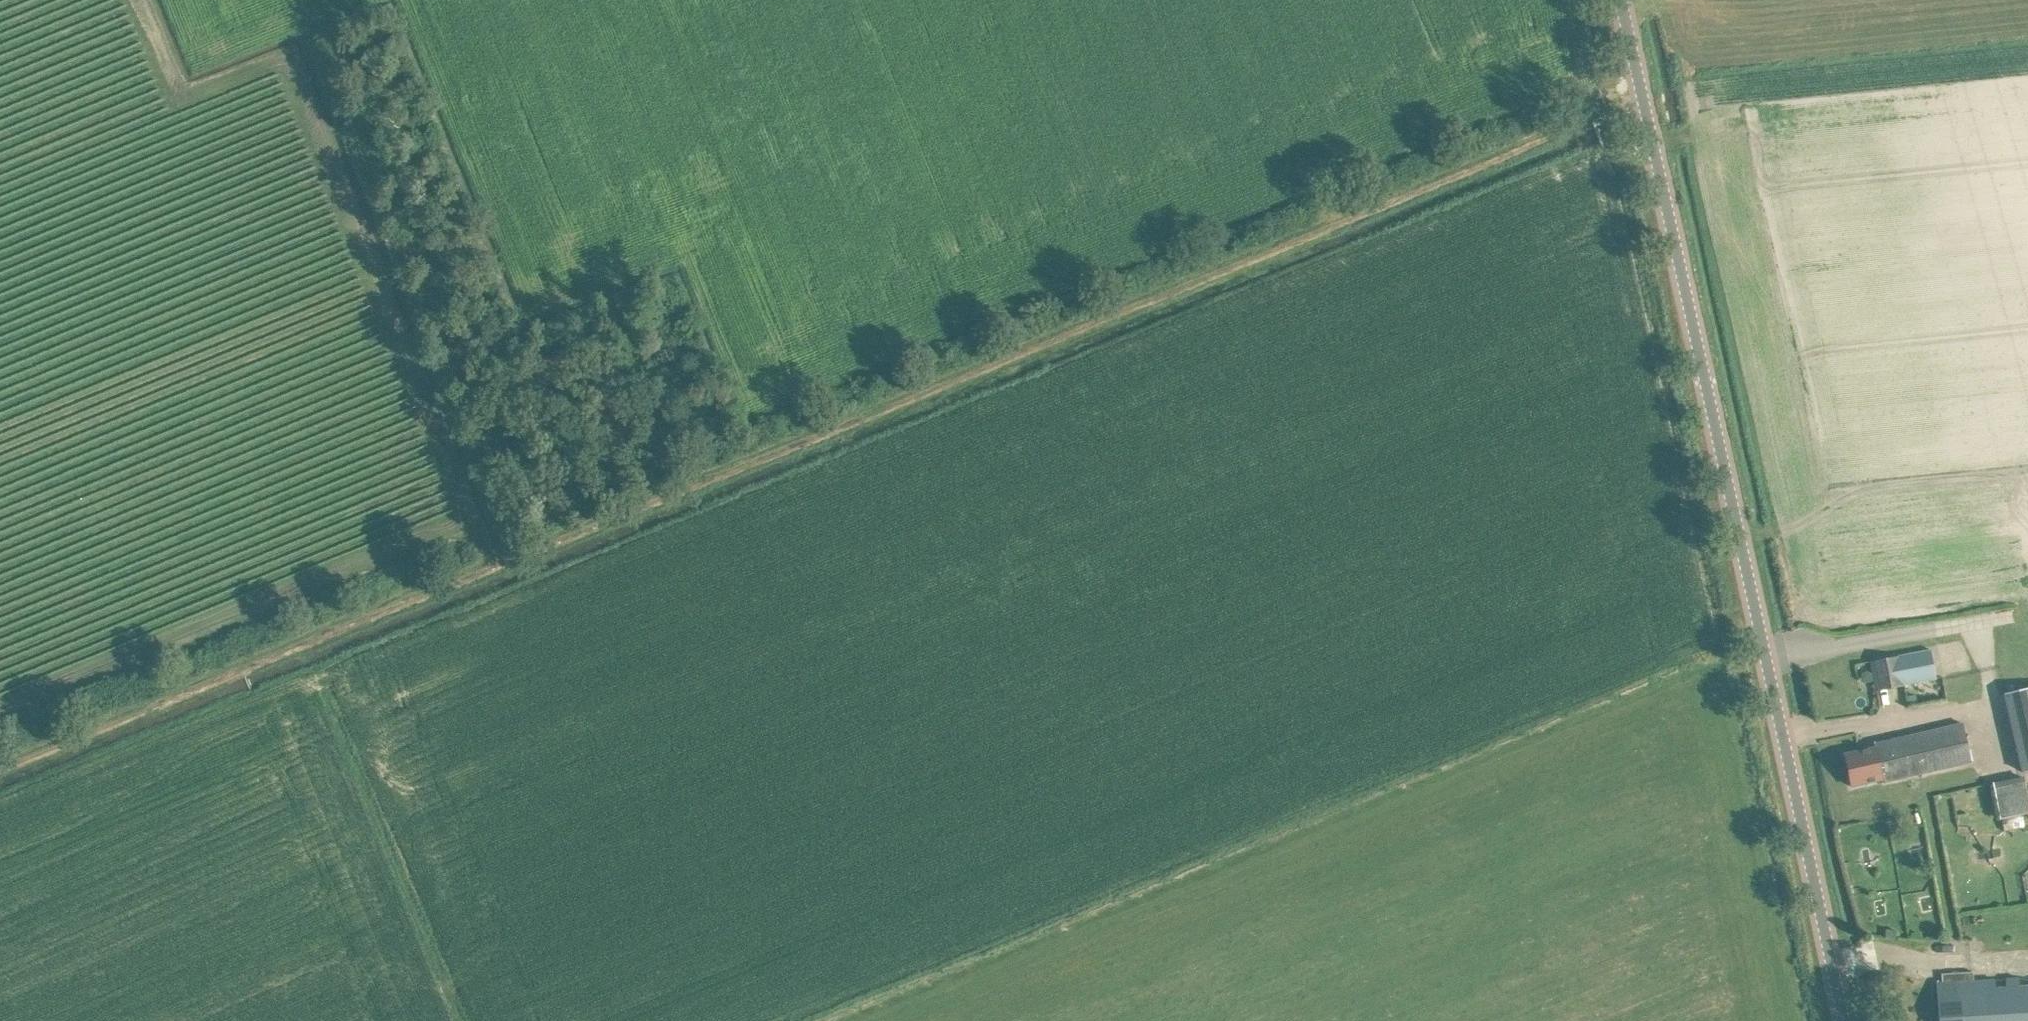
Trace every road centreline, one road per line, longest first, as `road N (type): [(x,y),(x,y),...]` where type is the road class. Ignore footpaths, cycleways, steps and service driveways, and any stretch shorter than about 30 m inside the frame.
road 1 (tertiary): [(1843,1020),(1616,0)]

